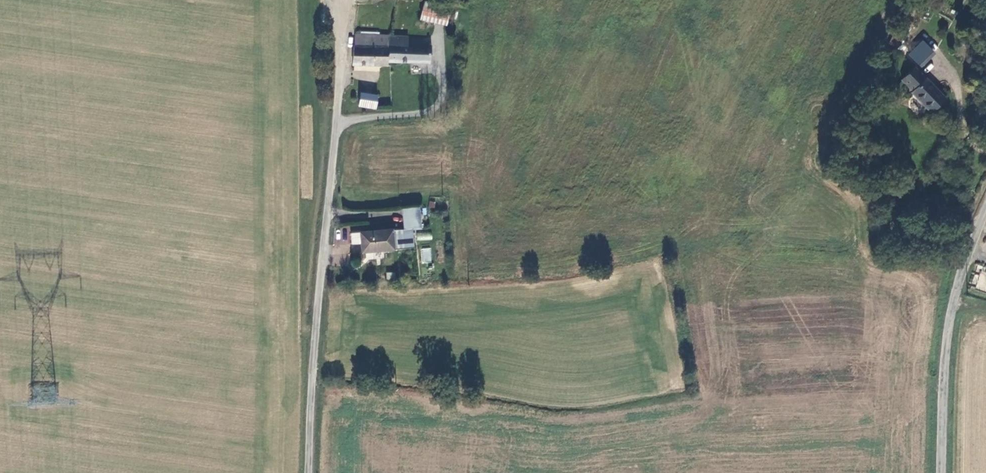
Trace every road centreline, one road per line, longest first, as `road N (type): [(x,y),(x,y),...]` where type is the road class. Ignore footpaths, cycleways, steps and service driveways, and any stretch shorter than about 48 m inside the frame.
road 1 (unclassified): [(339,83),(309,472)]
road 2 (unclassified): [(985,209),(945,344),(942,472)]

